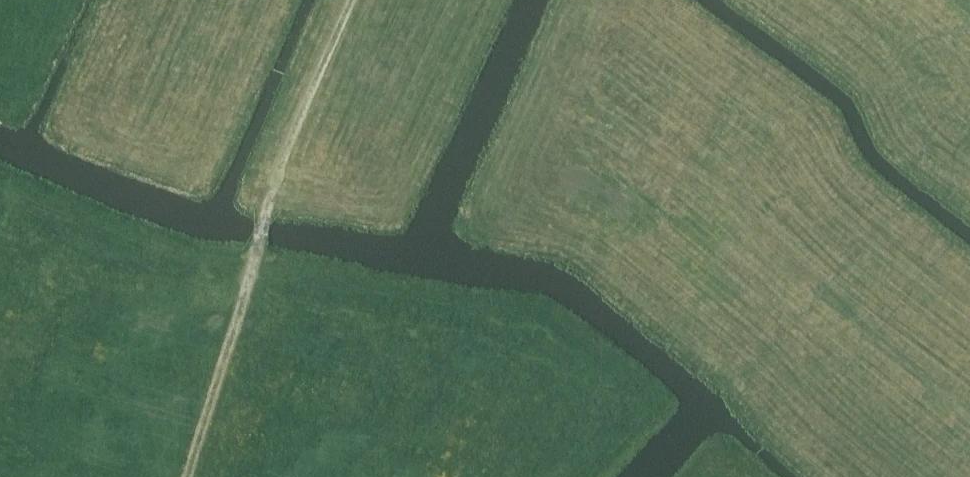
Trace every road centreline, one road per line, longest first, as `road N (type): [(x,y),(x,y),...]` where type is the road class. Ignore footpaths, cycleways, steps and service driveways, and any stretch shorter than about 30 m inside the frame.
road 1 (track): [(193,476),(285,148),(352,0)]

